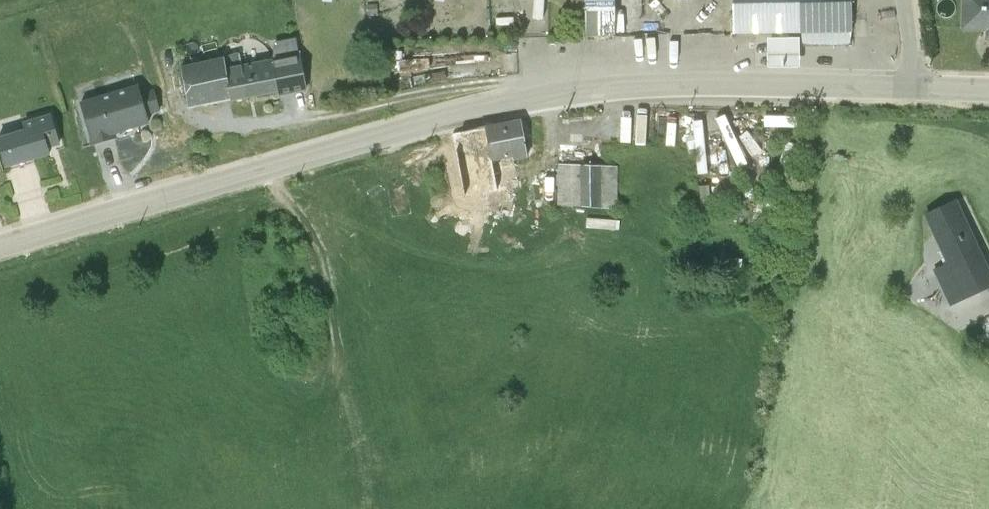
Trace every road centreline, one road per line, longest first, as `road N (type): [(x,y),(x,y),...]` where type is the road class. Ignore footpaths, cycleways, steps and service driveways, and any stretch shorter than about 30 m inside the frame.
road 1 (tertiary): [(0,242),(556,91),(922,87)]

